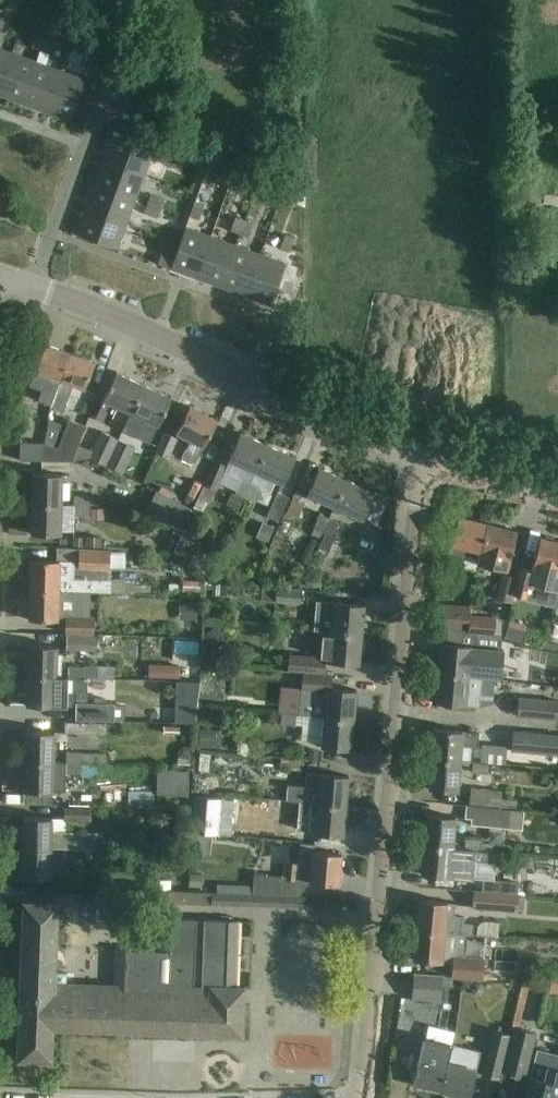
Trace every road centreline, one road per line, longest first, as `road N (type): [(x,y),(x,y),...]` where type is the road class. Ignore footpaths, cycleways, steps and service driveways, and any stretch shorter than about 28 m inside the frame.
road 1 (residential): [(364,1097),(422,459)]
road 2 (residential): [(422,459),(31,284)]
road 3 (residential): [(31,284),(83,149)]
road 4 (residential): [(557,493),(422,459)]

